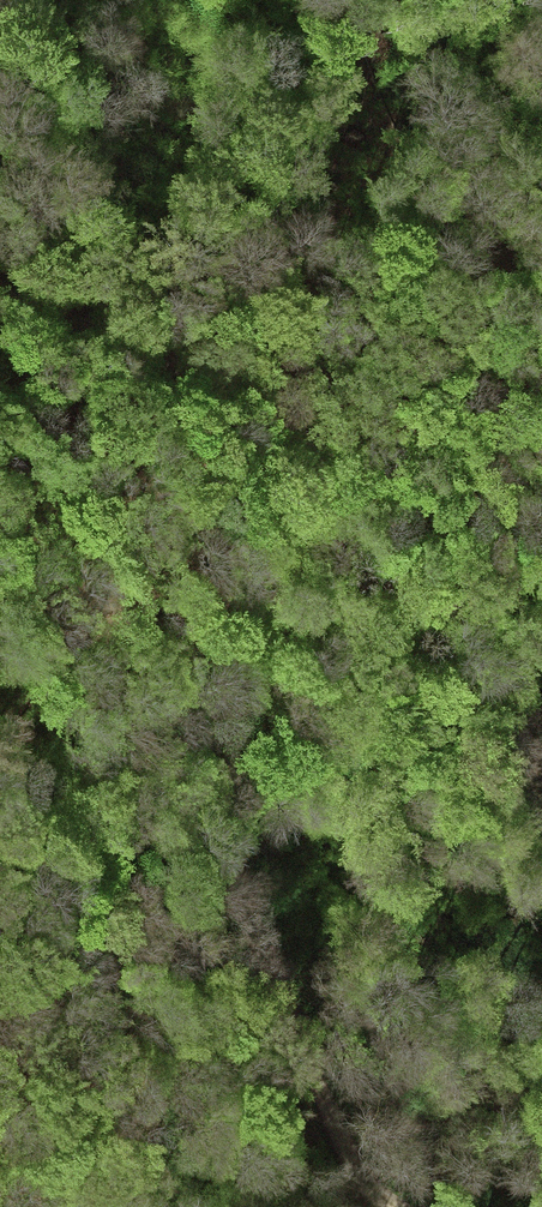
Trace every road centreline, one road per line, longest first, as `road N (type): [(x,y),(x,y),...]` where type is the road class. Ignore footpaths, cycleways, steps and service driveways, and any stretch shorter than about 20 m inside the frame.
road 1 (track): [(0,294),(240,395),(311,443),(319,469),(314,499),(256,625),(237,691),(237,845),(287,1009),(369,1187),(389,1206)]
road 2 (track): [(541,866),(513,816),(494,750),(490,460),(477,430),(454,406),(212,286)]

